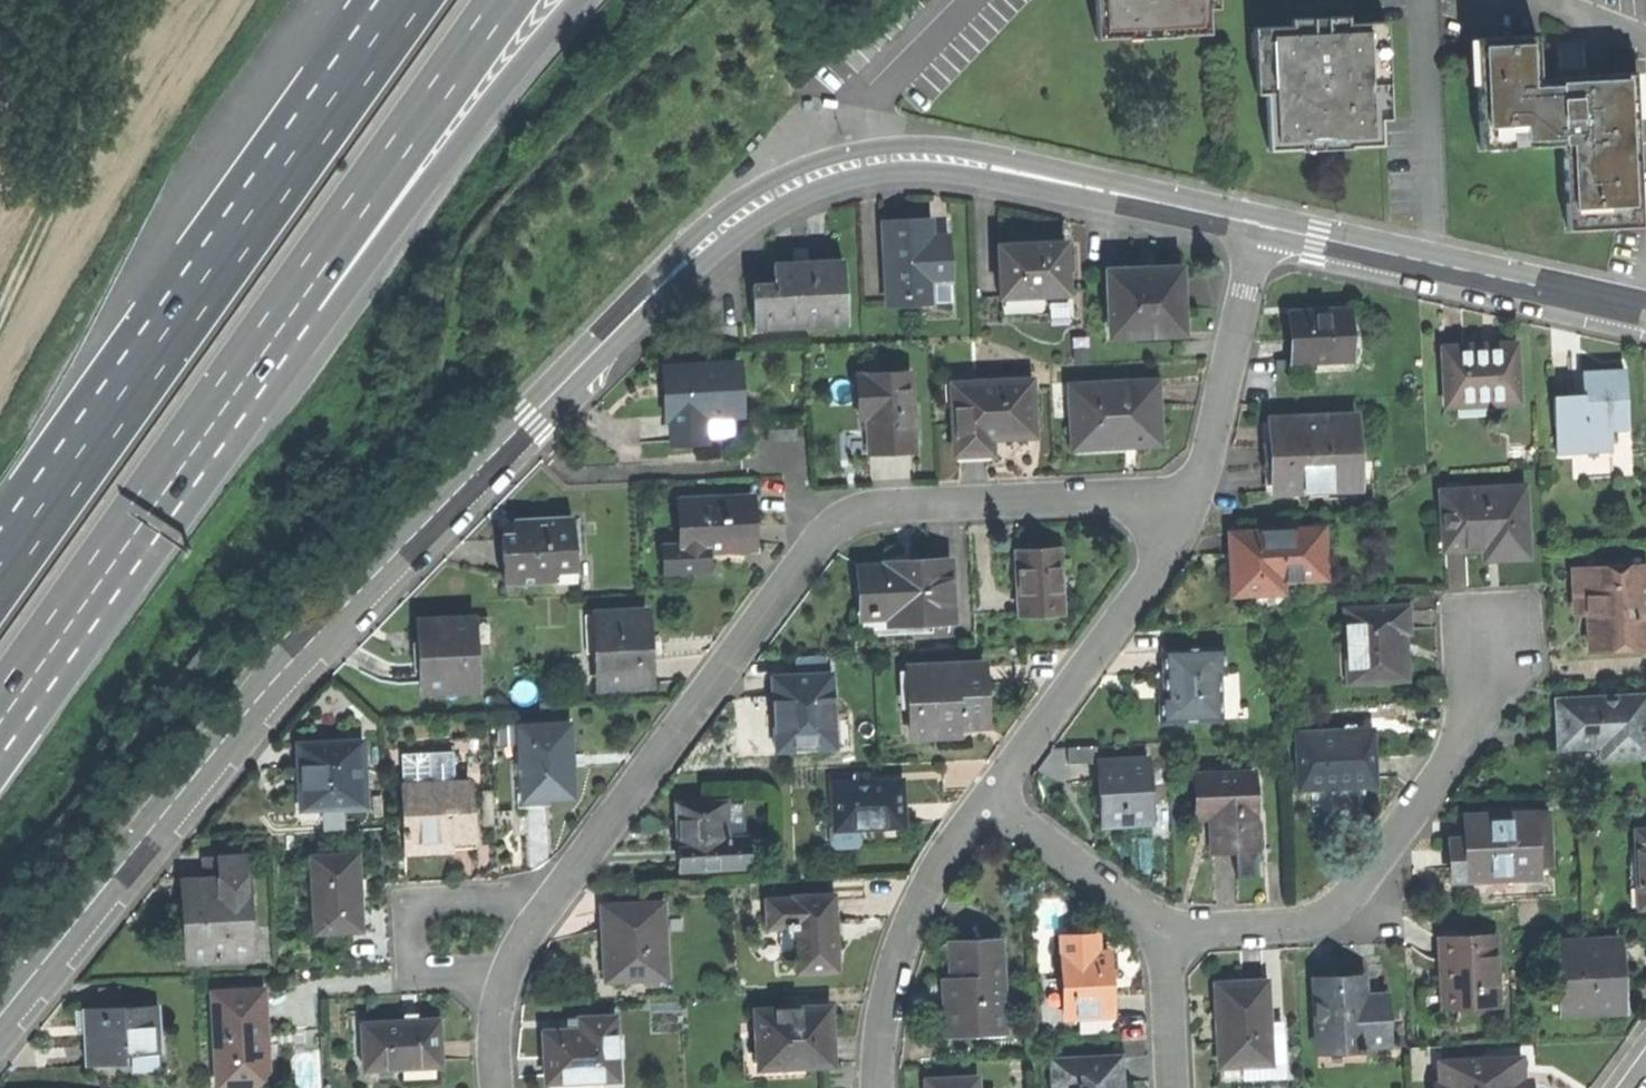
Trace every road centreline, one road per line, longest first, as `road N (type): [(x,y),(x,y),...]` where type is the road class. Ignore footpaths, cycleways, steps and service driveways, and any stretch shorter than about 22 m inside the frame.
road 1 (residential): [(1261,227),(954,160),(866,163),(791,183),(712,233),(278,675),(0,1022)]
road 2 (residential): [(495,1087),(496,1003),(513,952),(838,519),(886,505),(1098,497),(1184,517)]
road 3 (trunk): [(0,783),(573,0)]
road 4 (trunk): [(0,719),(507,0)]
road 5 (trunk): [(417,0),(0,577)]
road 6 (residential): [(1166,931),(1318,921),(1353,893),(1486,701),(1488,643)]
road 7 (residential): [(1645,313),(1261,227)]
road 8 (track): [(142,0),(0,322)]
road 9 (residential): [(1184,517),(989,792)]
road 10 (residential): [(989,792),(918,896),(879,1035),(877,1087)]
road 11 (residential): [(1261,227),(1209,453),(1184,517)]
road 12 (residential): [(989,792),(1166,931)]
road 13 (residential): [(1166,931),(1173,1087)]

